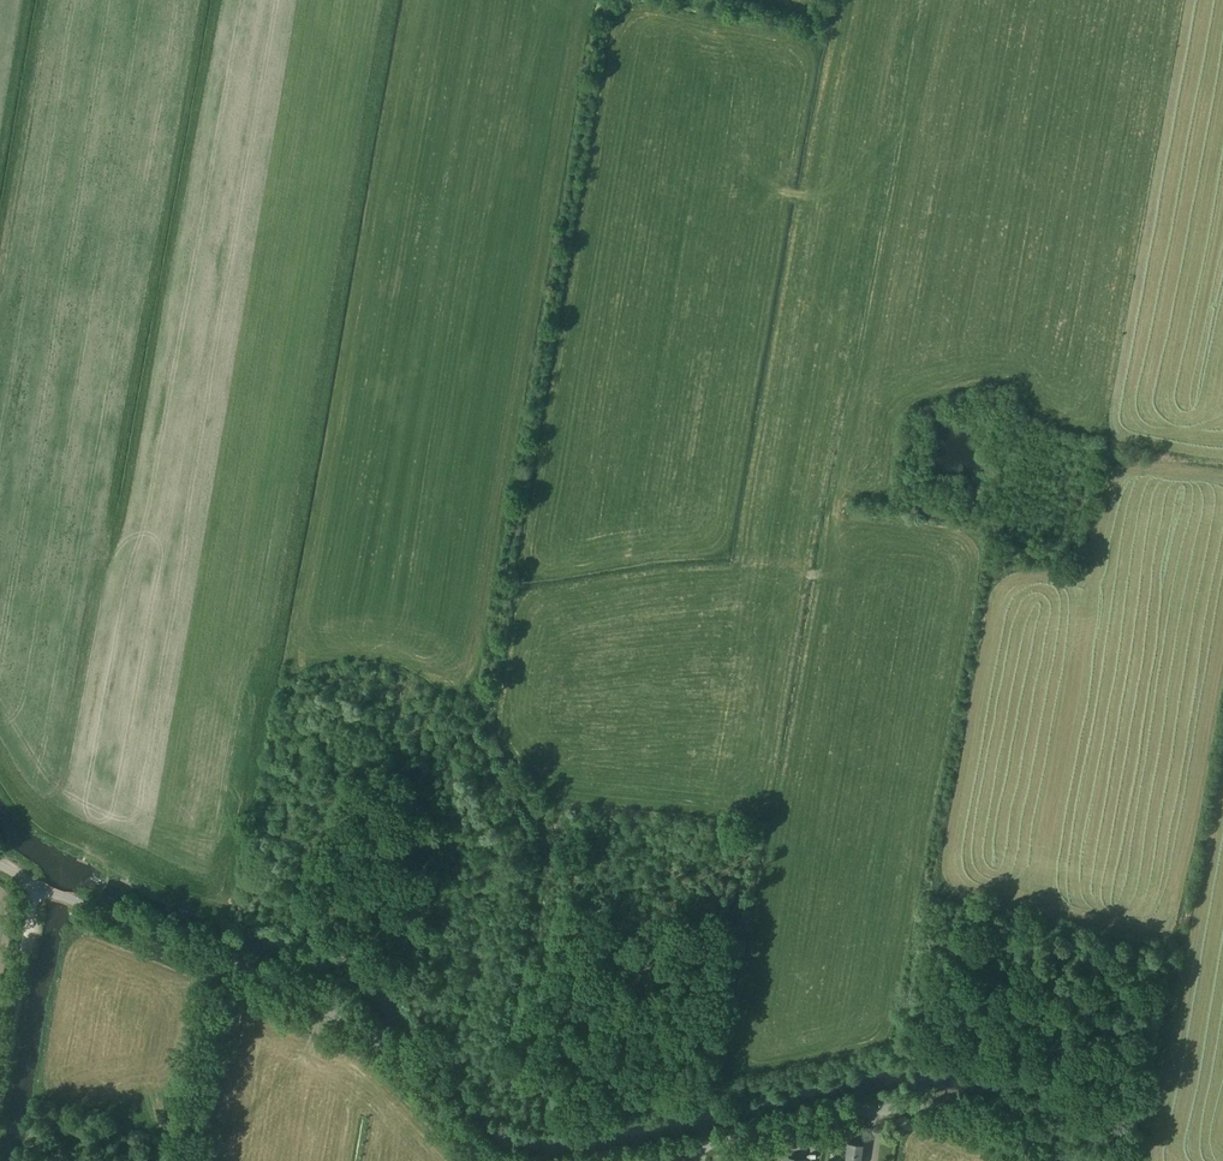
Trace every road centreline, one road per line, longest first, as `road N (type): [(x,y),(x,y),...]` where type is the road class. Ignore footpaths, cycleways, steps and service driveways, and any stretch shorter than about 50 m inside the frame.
road 1 (unclassified): [(492,1160),(379,1044),(342,1019),(246,970),(41,891),(0,866)]
road 2 (unclassified): [(1030,1160),(976,1123),(923,1107),(834,1116),(633,1160)]
road 3 (track): [(0,1097),(35,887)]

